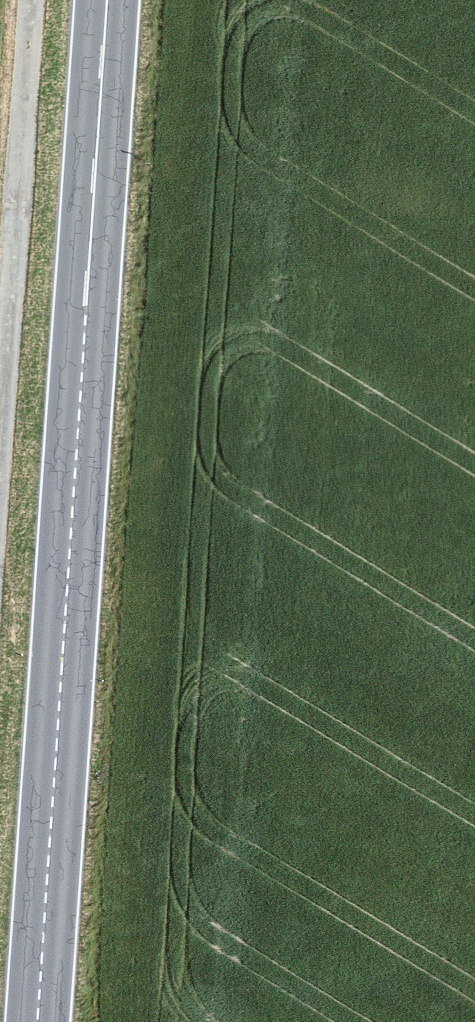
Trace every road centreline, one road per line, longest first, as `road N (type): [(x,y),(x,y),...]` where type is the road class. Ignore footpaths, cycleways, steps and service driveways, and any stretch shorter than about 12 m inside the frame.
road 1 (primary): [(108,0),(38,1021)]
road 2 (track): [(35,0),(0,547)]

